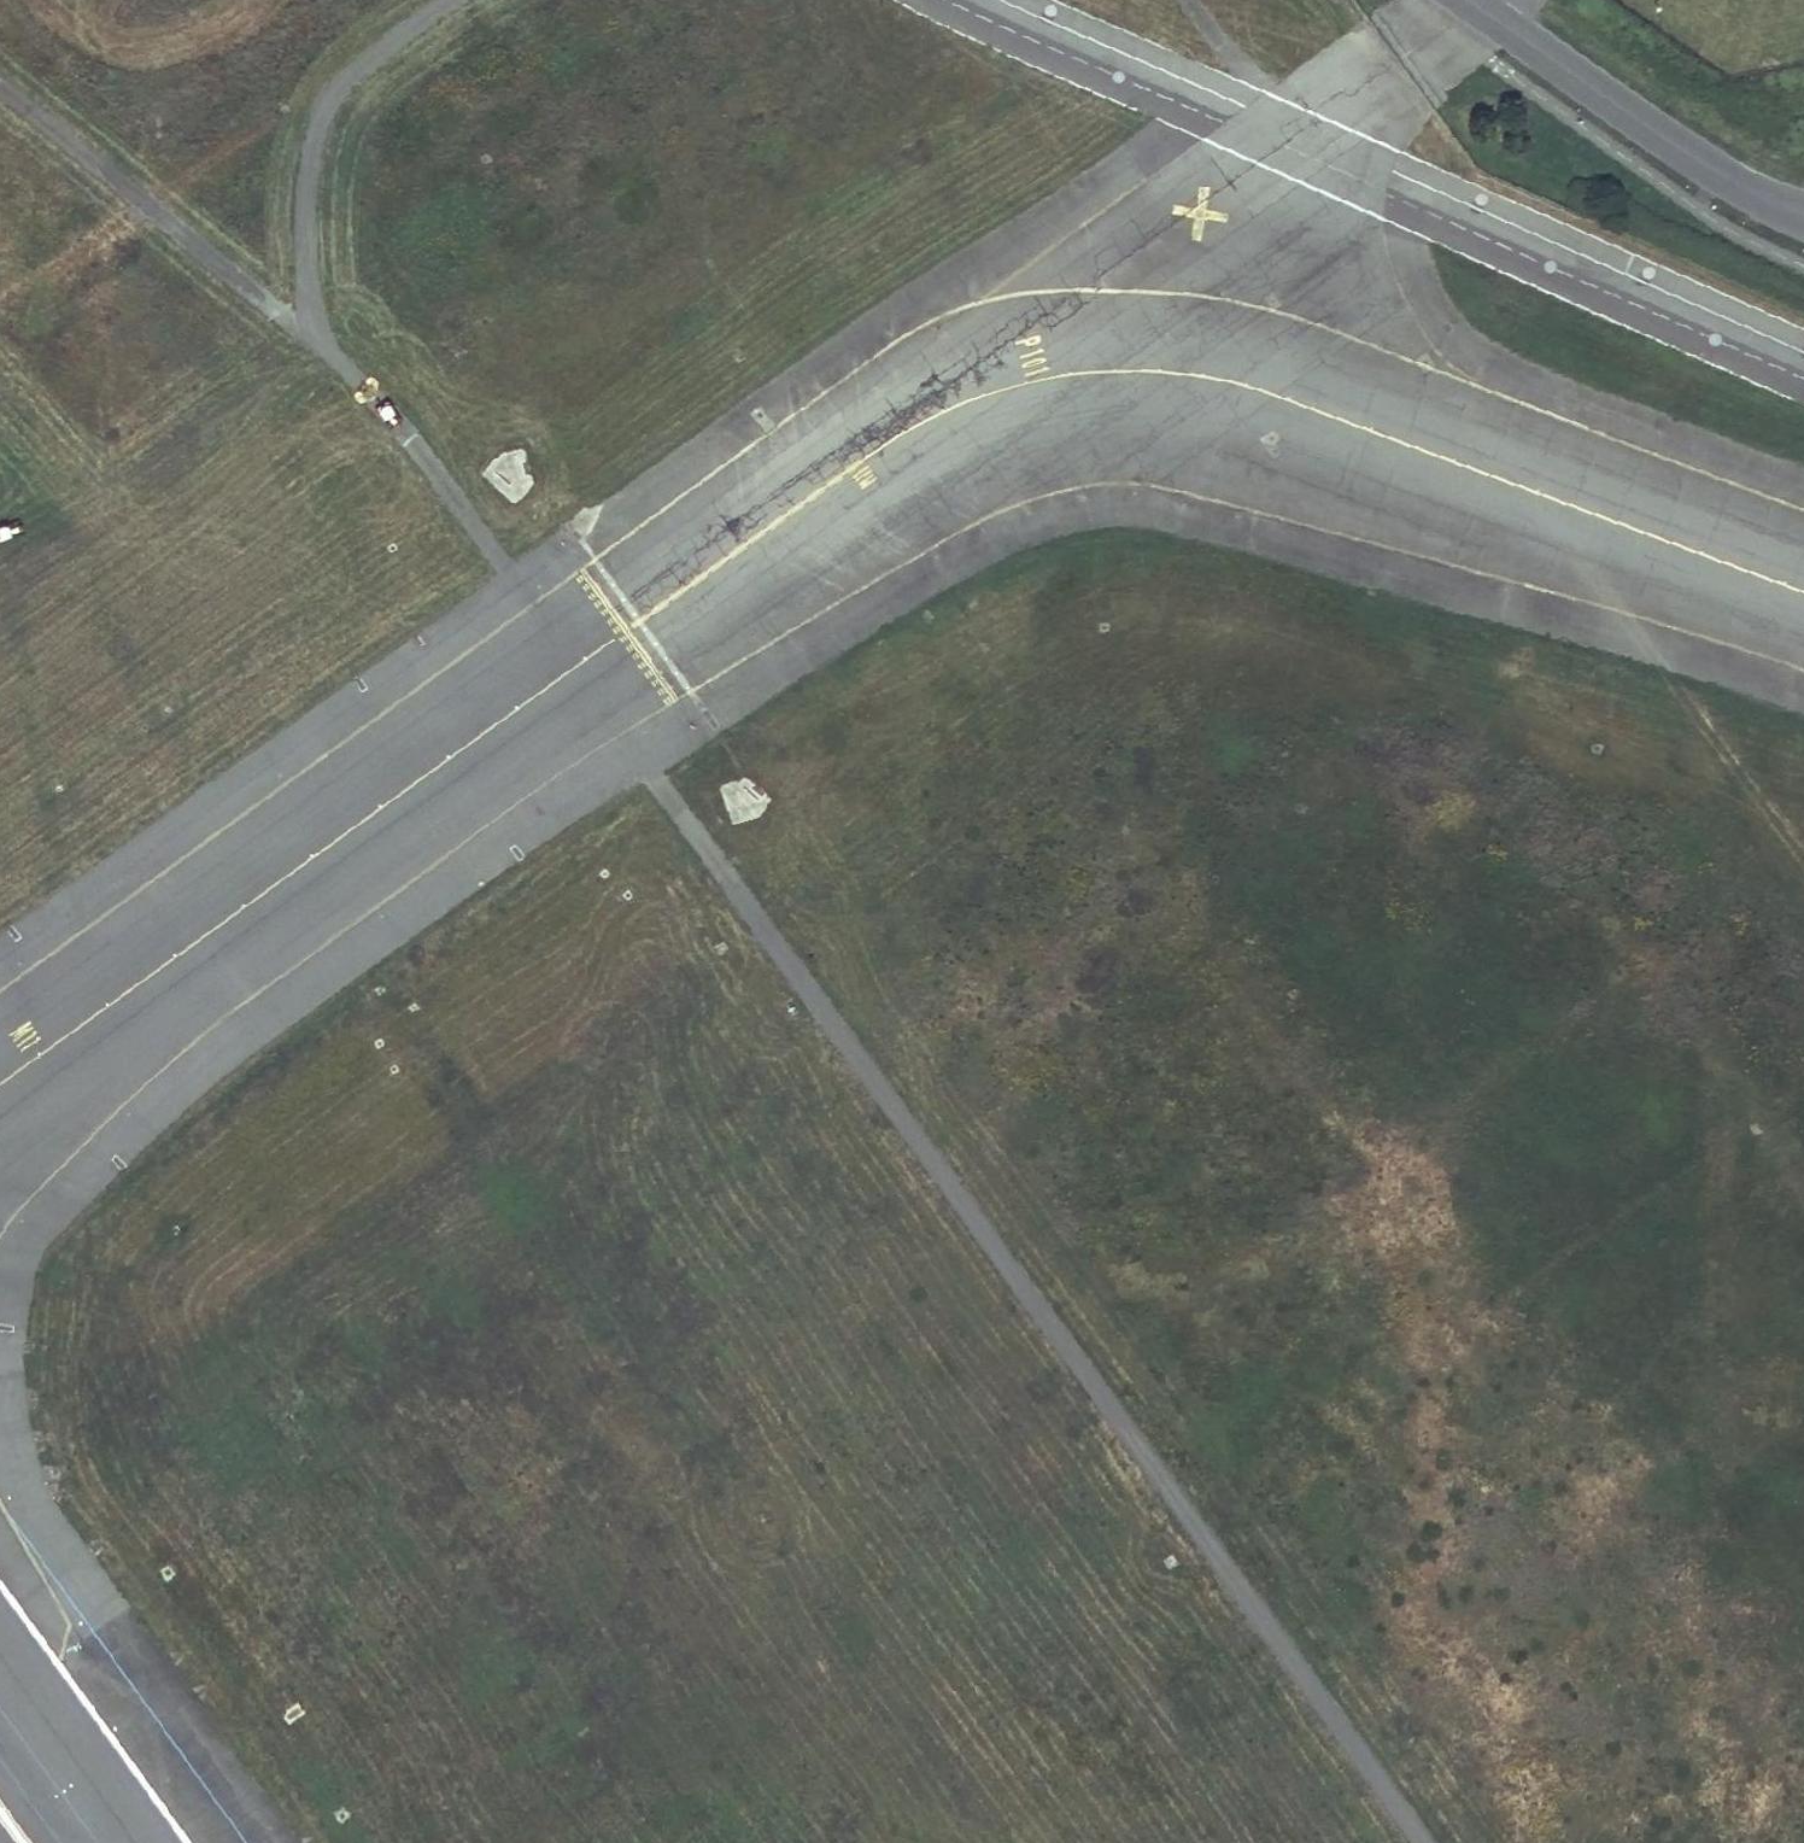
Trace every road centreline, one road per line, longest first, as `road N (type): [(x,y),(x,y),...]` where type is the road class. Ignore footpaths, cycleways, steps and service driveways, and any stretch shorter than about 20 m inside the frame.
road 1 (secondary): [(1803,219),(1719,174),(1471,0)]

